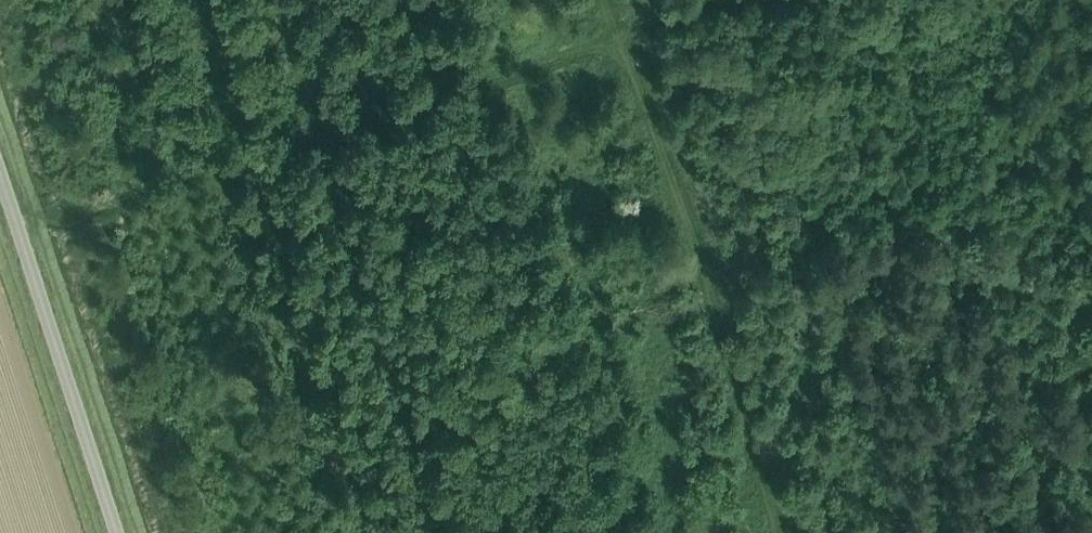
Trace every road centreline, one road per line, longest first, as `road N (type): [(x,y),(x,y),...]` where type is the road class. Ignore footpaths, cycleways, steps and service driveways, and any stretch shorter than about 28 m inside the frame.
road 1 (track): [(18,233),(718,0)]
road 2 (track): [(777,532),(606,0)]
road 3 (unclassified): [(115,532),(0,177)]

